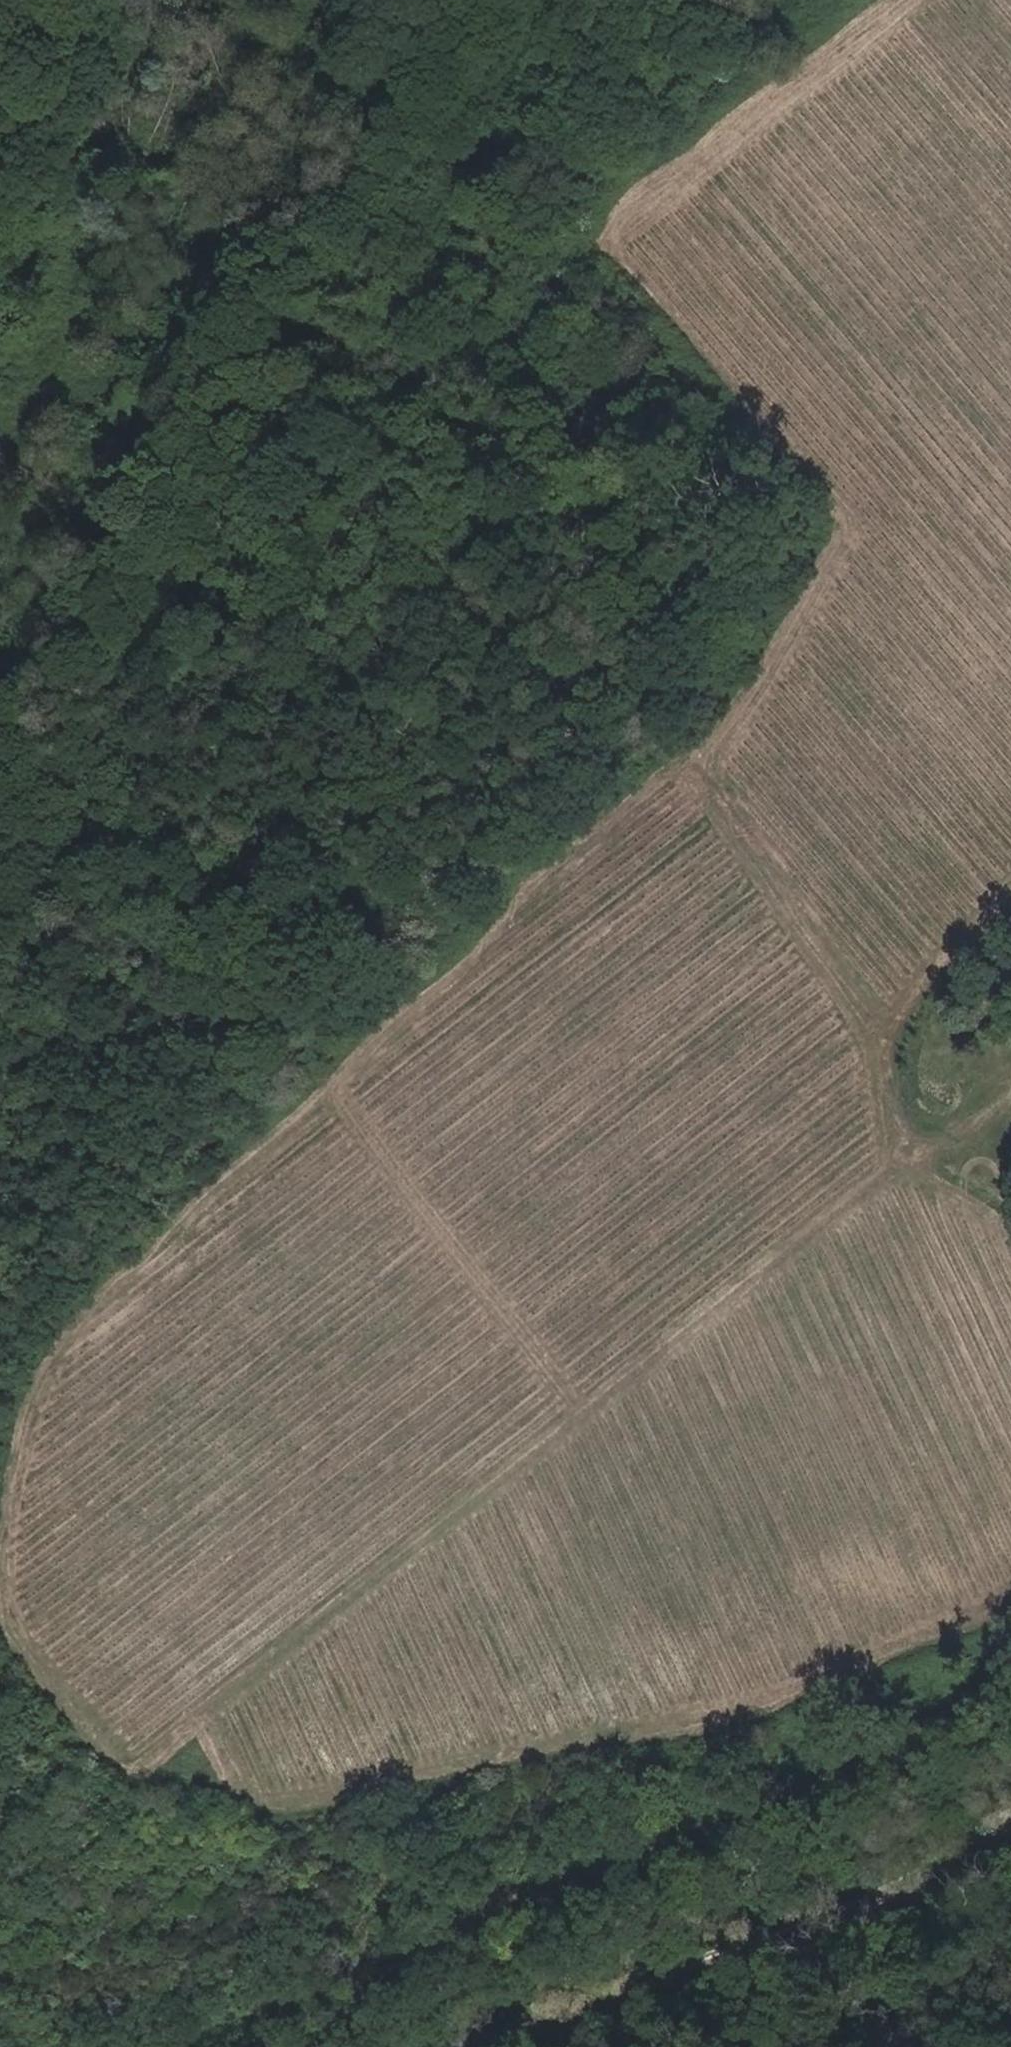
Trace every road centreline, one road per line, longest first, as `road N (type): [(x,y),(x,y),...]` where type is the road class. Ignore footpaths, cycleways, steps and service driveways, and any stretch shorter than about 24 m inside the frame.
road 1 (unclassified): [(451,2046),(813,1917),(964,1855),(1010,1820)]
road 2 (unclassified): [(29,0),(0,132)]

